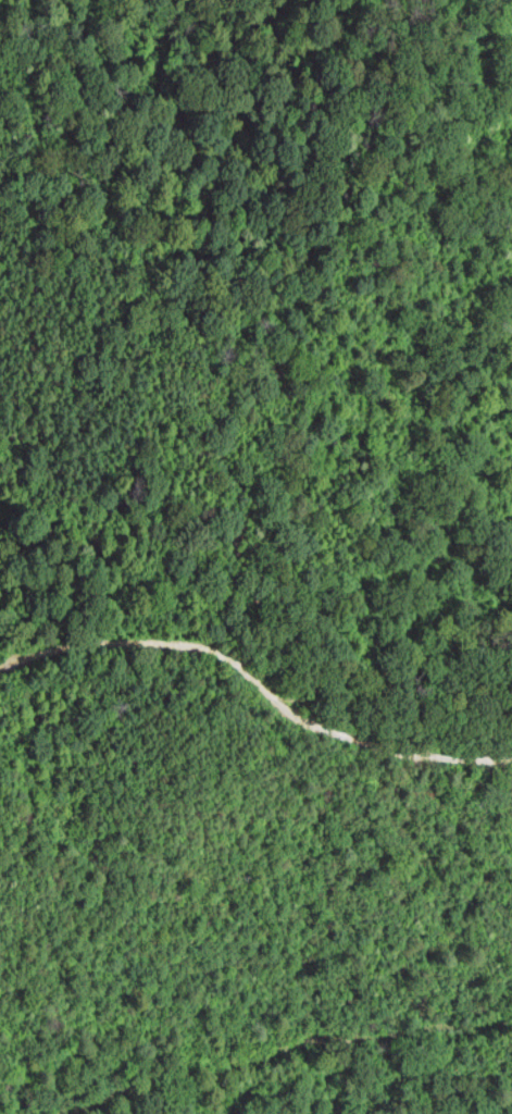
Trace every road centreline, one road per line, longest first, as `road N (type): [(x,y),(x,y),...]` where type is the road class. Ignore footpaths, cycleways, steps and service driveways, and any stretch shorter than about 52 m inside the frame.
road 1 (track): [(0,672),(35,654),(191,640),(225,657),(258,697),(304,723),(414,754),(511,761)]

